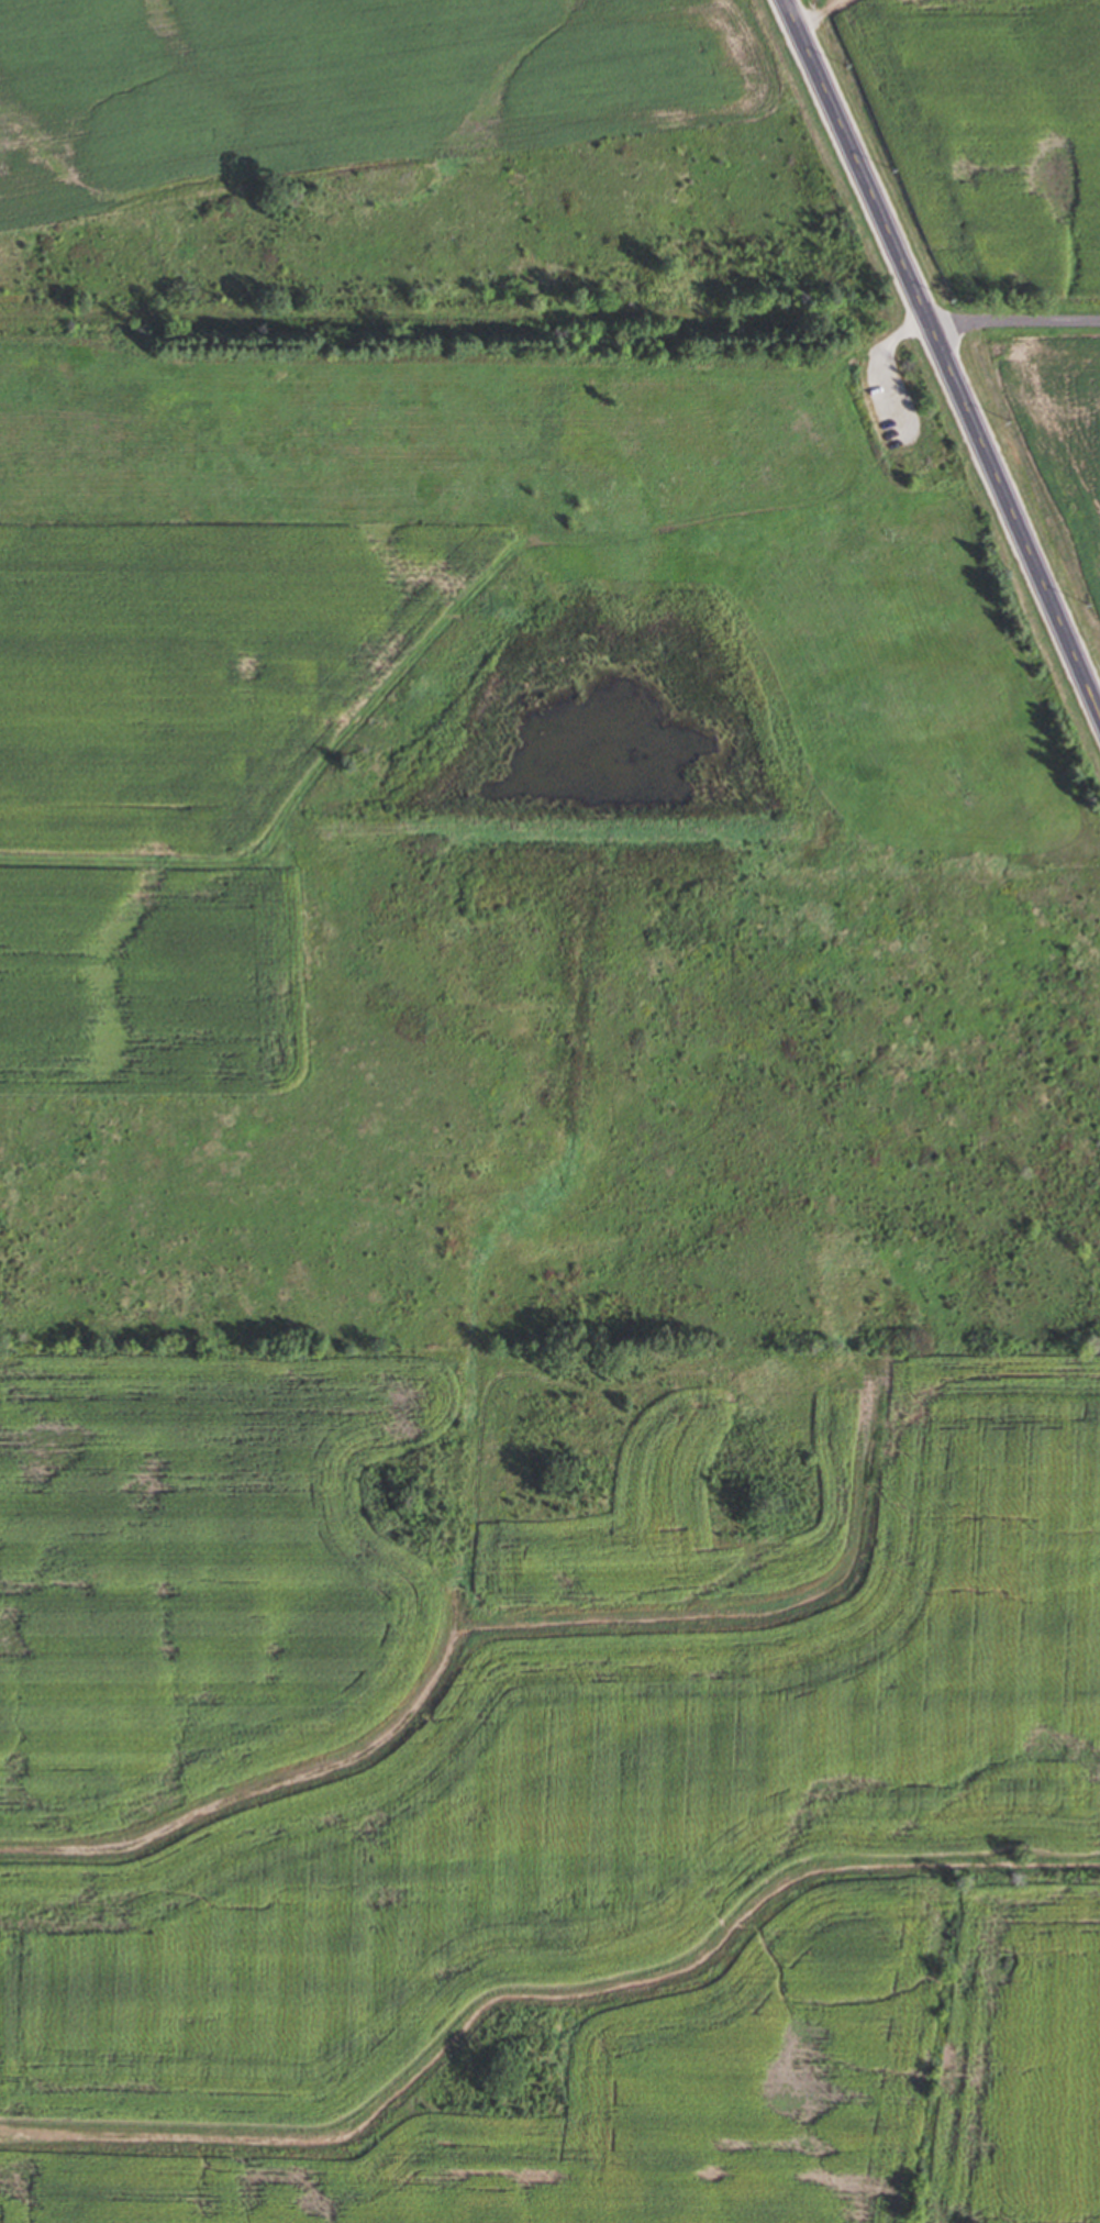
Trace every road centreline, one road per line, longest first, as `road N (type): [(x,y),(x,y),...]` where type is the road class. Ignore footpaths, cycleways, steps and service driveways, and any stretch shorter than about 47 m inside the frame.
road 1 (secondary): [(1099,721),(786,0)]
road 2 (residential): [(931,320),(1099,320)]

